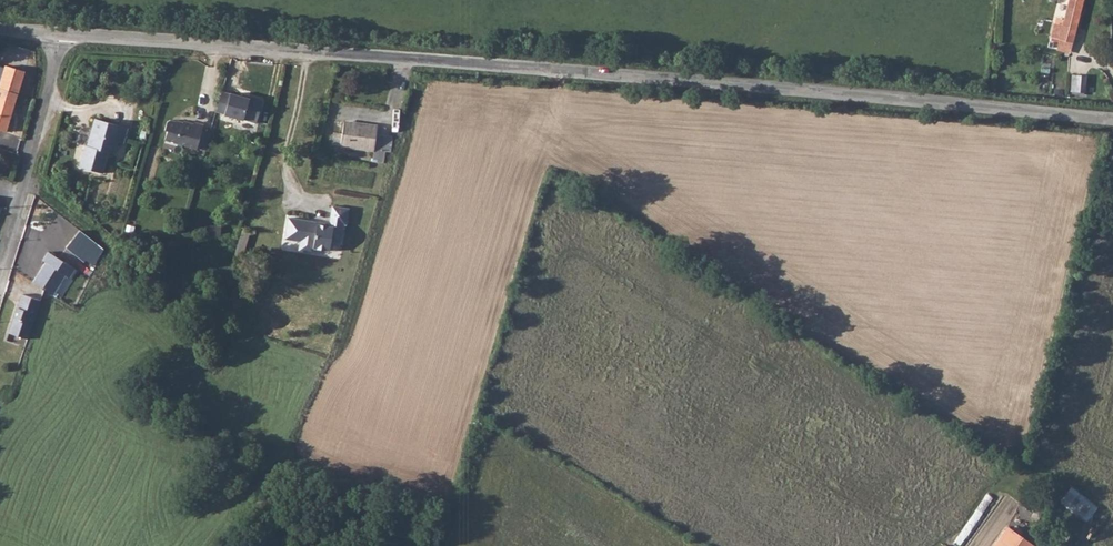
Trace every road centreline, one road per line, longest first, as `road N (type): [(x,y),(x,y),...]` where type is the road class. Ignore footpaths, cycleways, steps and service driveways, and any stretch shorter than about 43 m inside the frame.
road 1 (unclassified): [(1112,120),(63,34)]
road 2 (residential): [(0,266),(63,34)]

